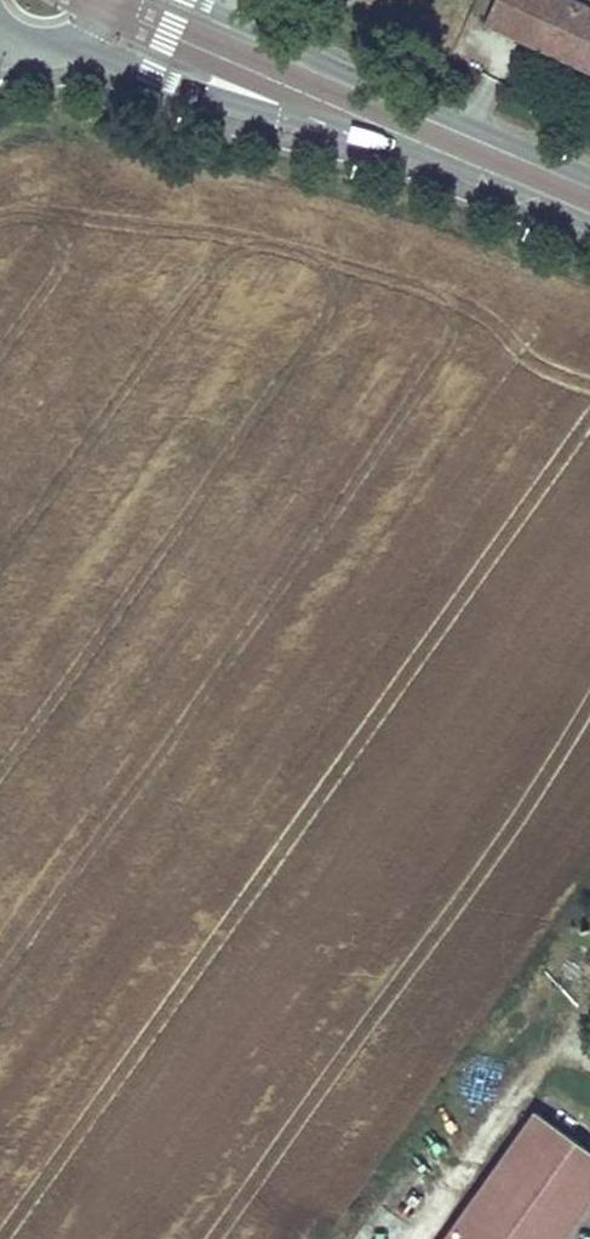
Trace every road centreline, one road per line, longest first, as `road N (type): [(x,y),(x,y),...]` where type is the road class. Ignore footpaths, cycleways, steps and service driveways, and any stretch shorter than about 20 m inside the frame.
road 1 (primary): [(63,46),(280,117),(389,141),(589,224)]
road 2 (primary): [(589,178),(194,0)]

